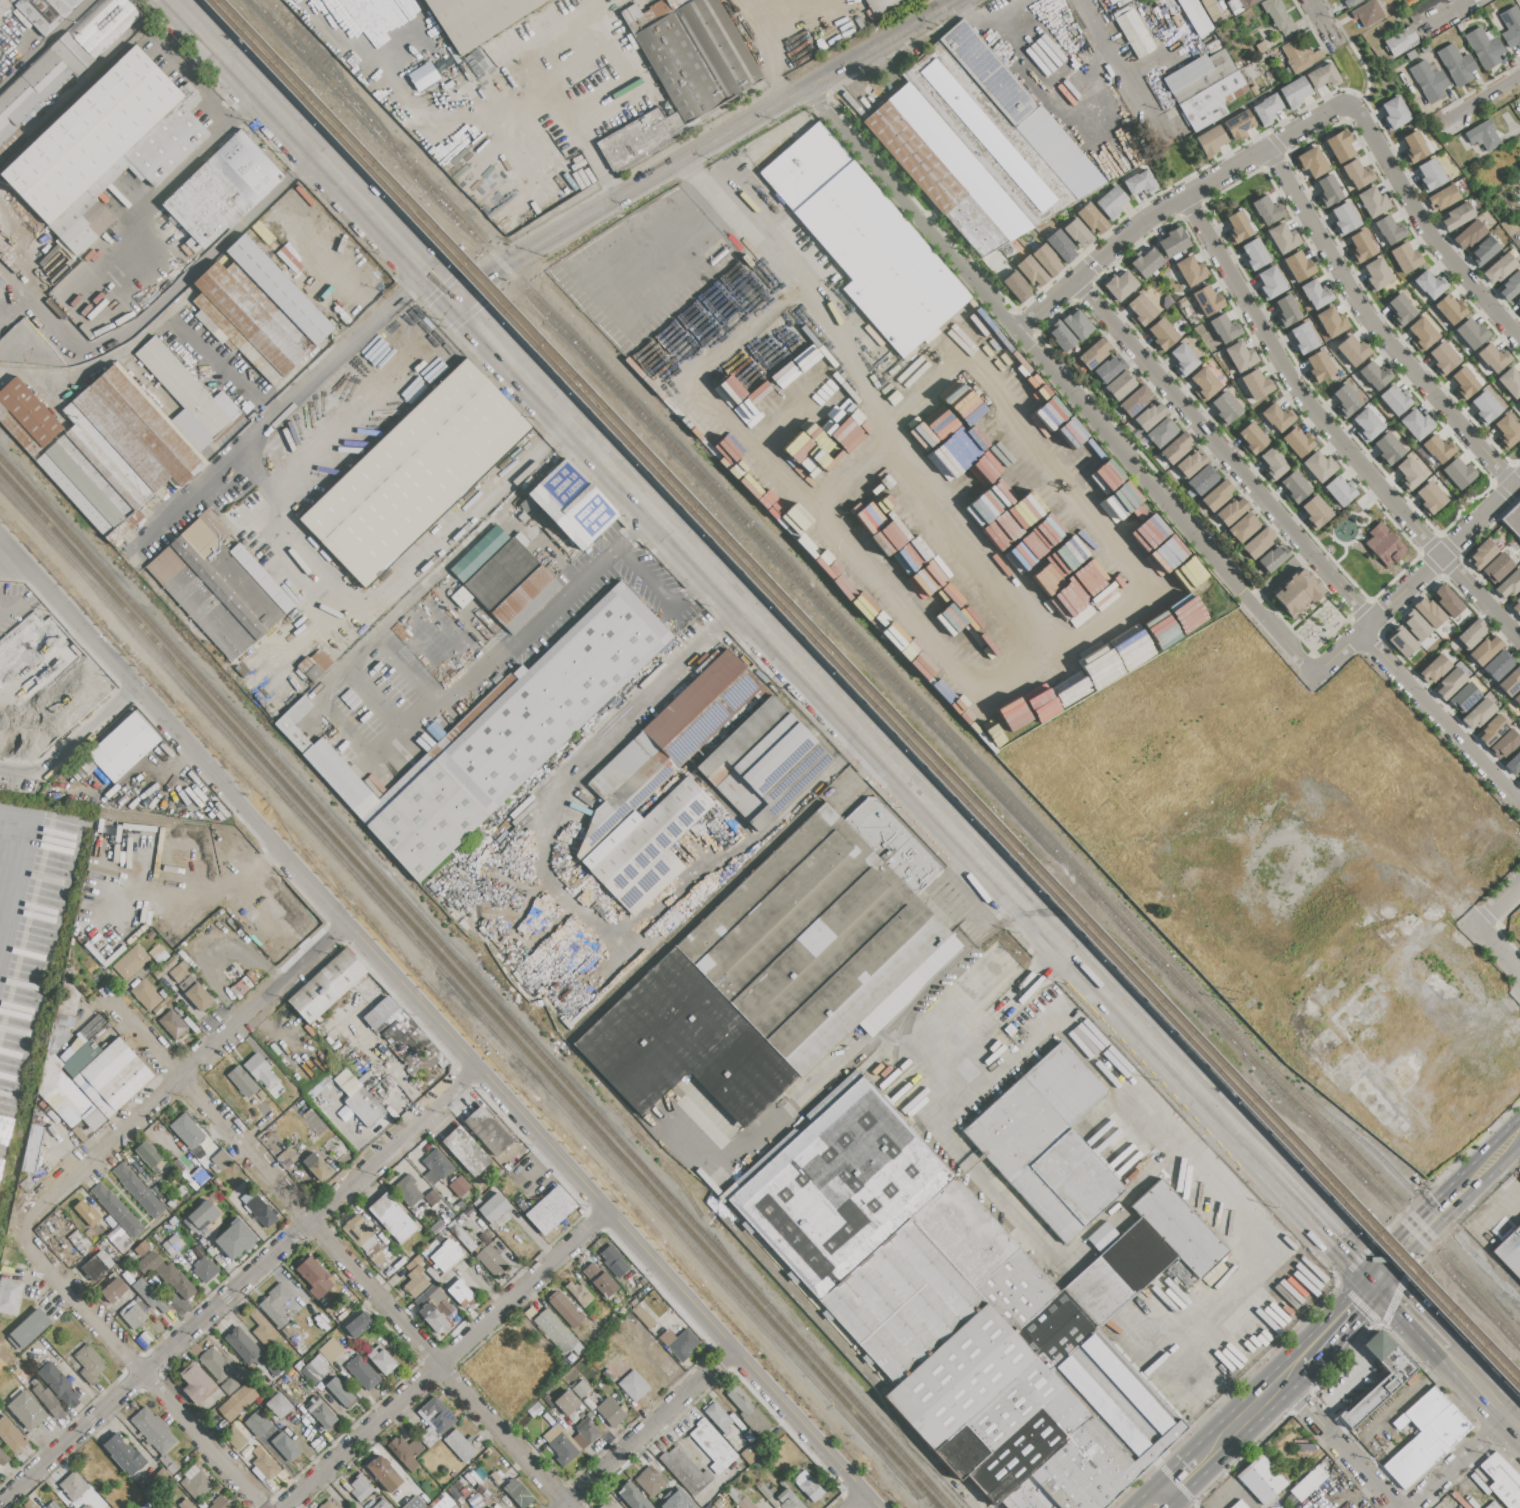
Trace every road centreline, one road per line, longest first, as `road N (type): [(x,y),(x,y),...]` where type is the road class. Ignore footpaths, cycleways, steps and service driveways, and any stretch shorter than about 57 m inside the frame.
road 1 (residential): [(0,543),(877,1507)]
road 2 (secondary): [(460,304),(1264,1160)]
road 3 (residential): [(1314,676),(807,89)]
road 4 (residential): [(117,1006),(568,1507)]
road 5 (residential): [(460,304),(504,266),(959,0)]
road 6 (residential): [(1519,638),(1301,395),(1187,196)]
road 7 (residential): [(139,1373),(476,1066)]
road 8 (residential): [(18,1234),(345,923)]
road 9 (residential): [(1373,621),(1076,282)]
road 10 (residential): [(281,1507),(605,1208)]
road 11 (residential): [(1516,486),(1367,316),(1270,149)]
road 12 (residential): [(18,1234),(261,1507)]
road 13 (primary): [(1366,1269),(1125,1507)]
road 14 (secondary): [(173,0),(391,231)]
road 15 (residential): [(1355,106),(1429,232),(1519,338)]
road 16 (residential): [(560,1507),(732,1348)]
road 17 (residential): [(1519,802),(1360,632)]
road 18 (residential): [(1519,482),(1360,632)]
road 19 (primary): [(1383,1288),(1501,1165),(1518,1131)]
road 20 (residential): [(1173,204),(1355,106)]
road 21 (primary): [(1167,1507),(1306,1373)]
road 22 (residential): [(1269,1368),(1402,1507)]
road 23 (residential): [(139,1373),(0,1503)]
road 24 (residential): [(1170,143),(1083,0)]
road 25 (residential): [(1050,303),(1173,204)]
road 26 (secondary): [(1264,1160),(1366,1269)]
road 27 (residential): [(1410,1507),(1509,1417)]

